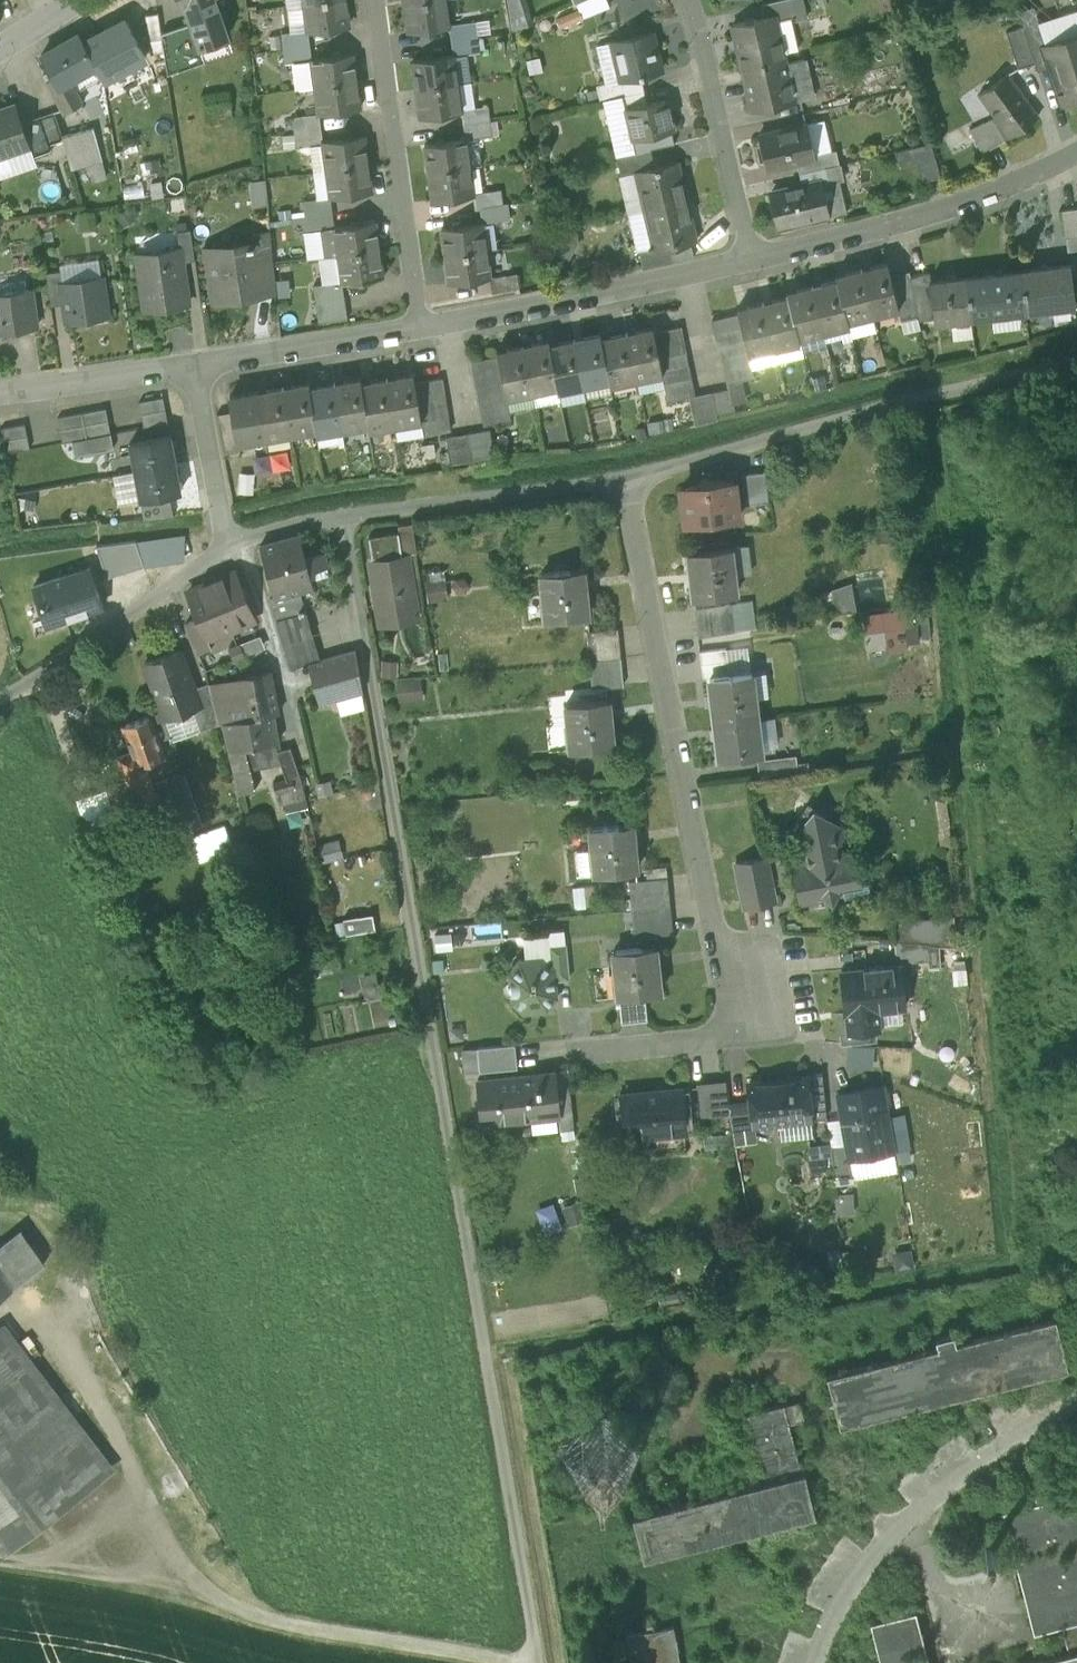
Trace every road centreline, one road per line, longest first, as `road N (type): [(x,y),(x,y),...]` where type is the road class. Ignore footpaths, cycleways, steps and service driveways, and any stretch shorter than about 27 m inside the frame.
road 1 (track): [(538,1662),(345,514)]
road 2 (residential): [(622,482),(734,1037),(580,1052)]
road 3 (unclassified): [(516,1662),(185,1603),(0,1555)]
road 4 (residential): [(1076,361),(943,390),(622,482)]
road 5 (residential): [(622,482),(345,514),(228,539)]
road 6 (unclassified): [(753,263),(947,210),(1076,154)]
road 7 (unclassified): [(421,333),(753,263)]
road 8 (unclassified): [(421,333),(375,0)]
road 9 (unclassified): [(228,539),(0,696)]
road 10 (residential): [(753,263),(697,20),(686,0)]
road 11 (unclassified): [(194,369),(421,333)]
road 12 (residential): [(228,539),(249,563),(299,744)]
road 13 (unclassified): [(0,396),(194,369)]
road 14 (residential): [(228,539),(194,369)]

